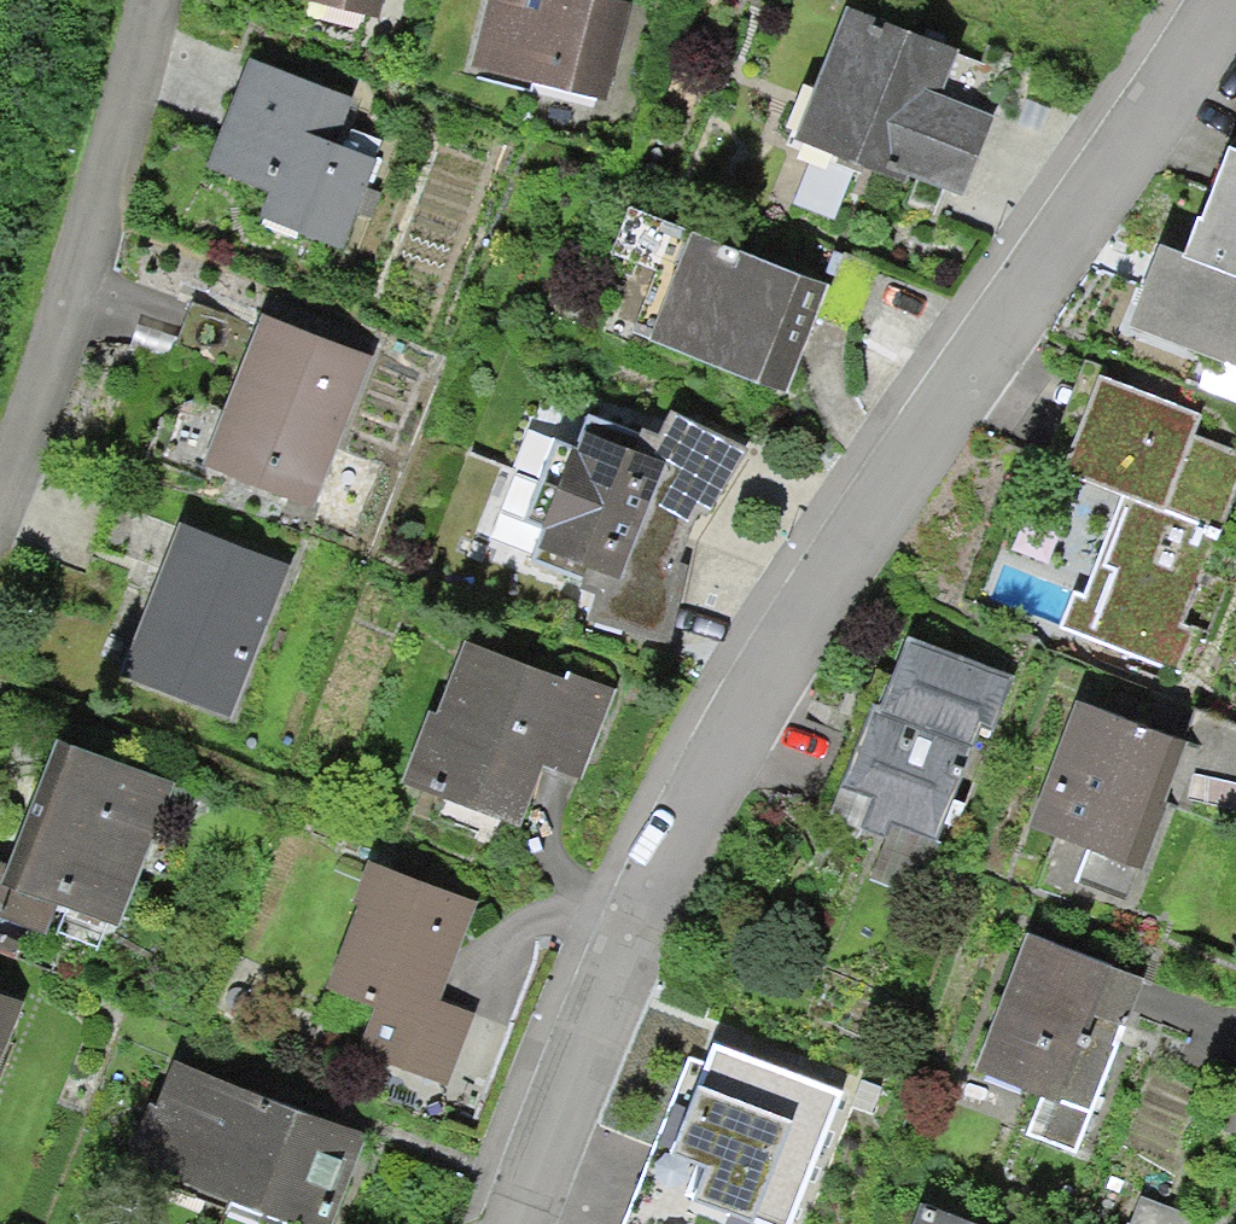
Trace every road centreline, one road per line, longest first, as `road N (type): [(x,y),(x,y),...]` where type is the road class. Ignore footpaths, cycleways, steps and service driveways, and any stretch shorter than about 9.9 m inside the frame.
road 1 (residential): [(1204,0),(756,641),(635,848),(477,1223)]
road 2 (residential): [(149,0),(112,167),(0,447)]

